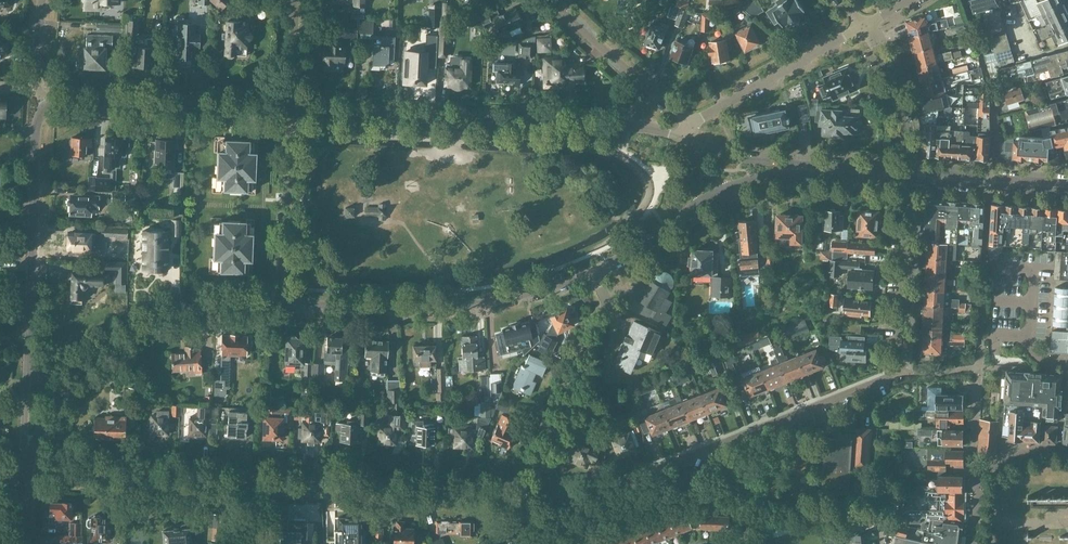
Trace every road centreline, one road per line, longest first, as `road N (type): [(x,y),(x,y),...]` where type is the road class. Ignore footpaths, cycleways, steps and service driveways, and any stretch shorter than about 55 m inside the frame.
road 1 (residential): [(529,496),(27,473)]
road 2 (secondary): [(684,140),(641,127),(287,111)]
road 3 (residential): [(894,377),(624,485),(529,496)]
road 4 (secondary): [(281,304),(466,305),(594,272)]
road 5 (secondary): [(46,108),(31,354)]
road 6 (residential): [(529,496),(607,306),(594,272)]
road 7 (secondary): [(287,111),(46,108)]
road 8 (secondary): [(594,272),(730,185),(797,168)]
road 9 (secondary): [(84,373),(137,330),(171,315),(281,304)]
road 10 (residential): [(894,377),(902,361),(910,174)]
road 11 (residential): [(687,128),(863,30)]
road 12 (residential): [(281,304),(287,111)]
road 13 (residential): [(687,128),(680,113),(550,0)]
road 14 (secondary): [(1067,185),(910,174)]
road 15 (residential): [(910,174),(894,78),(868,27)]

